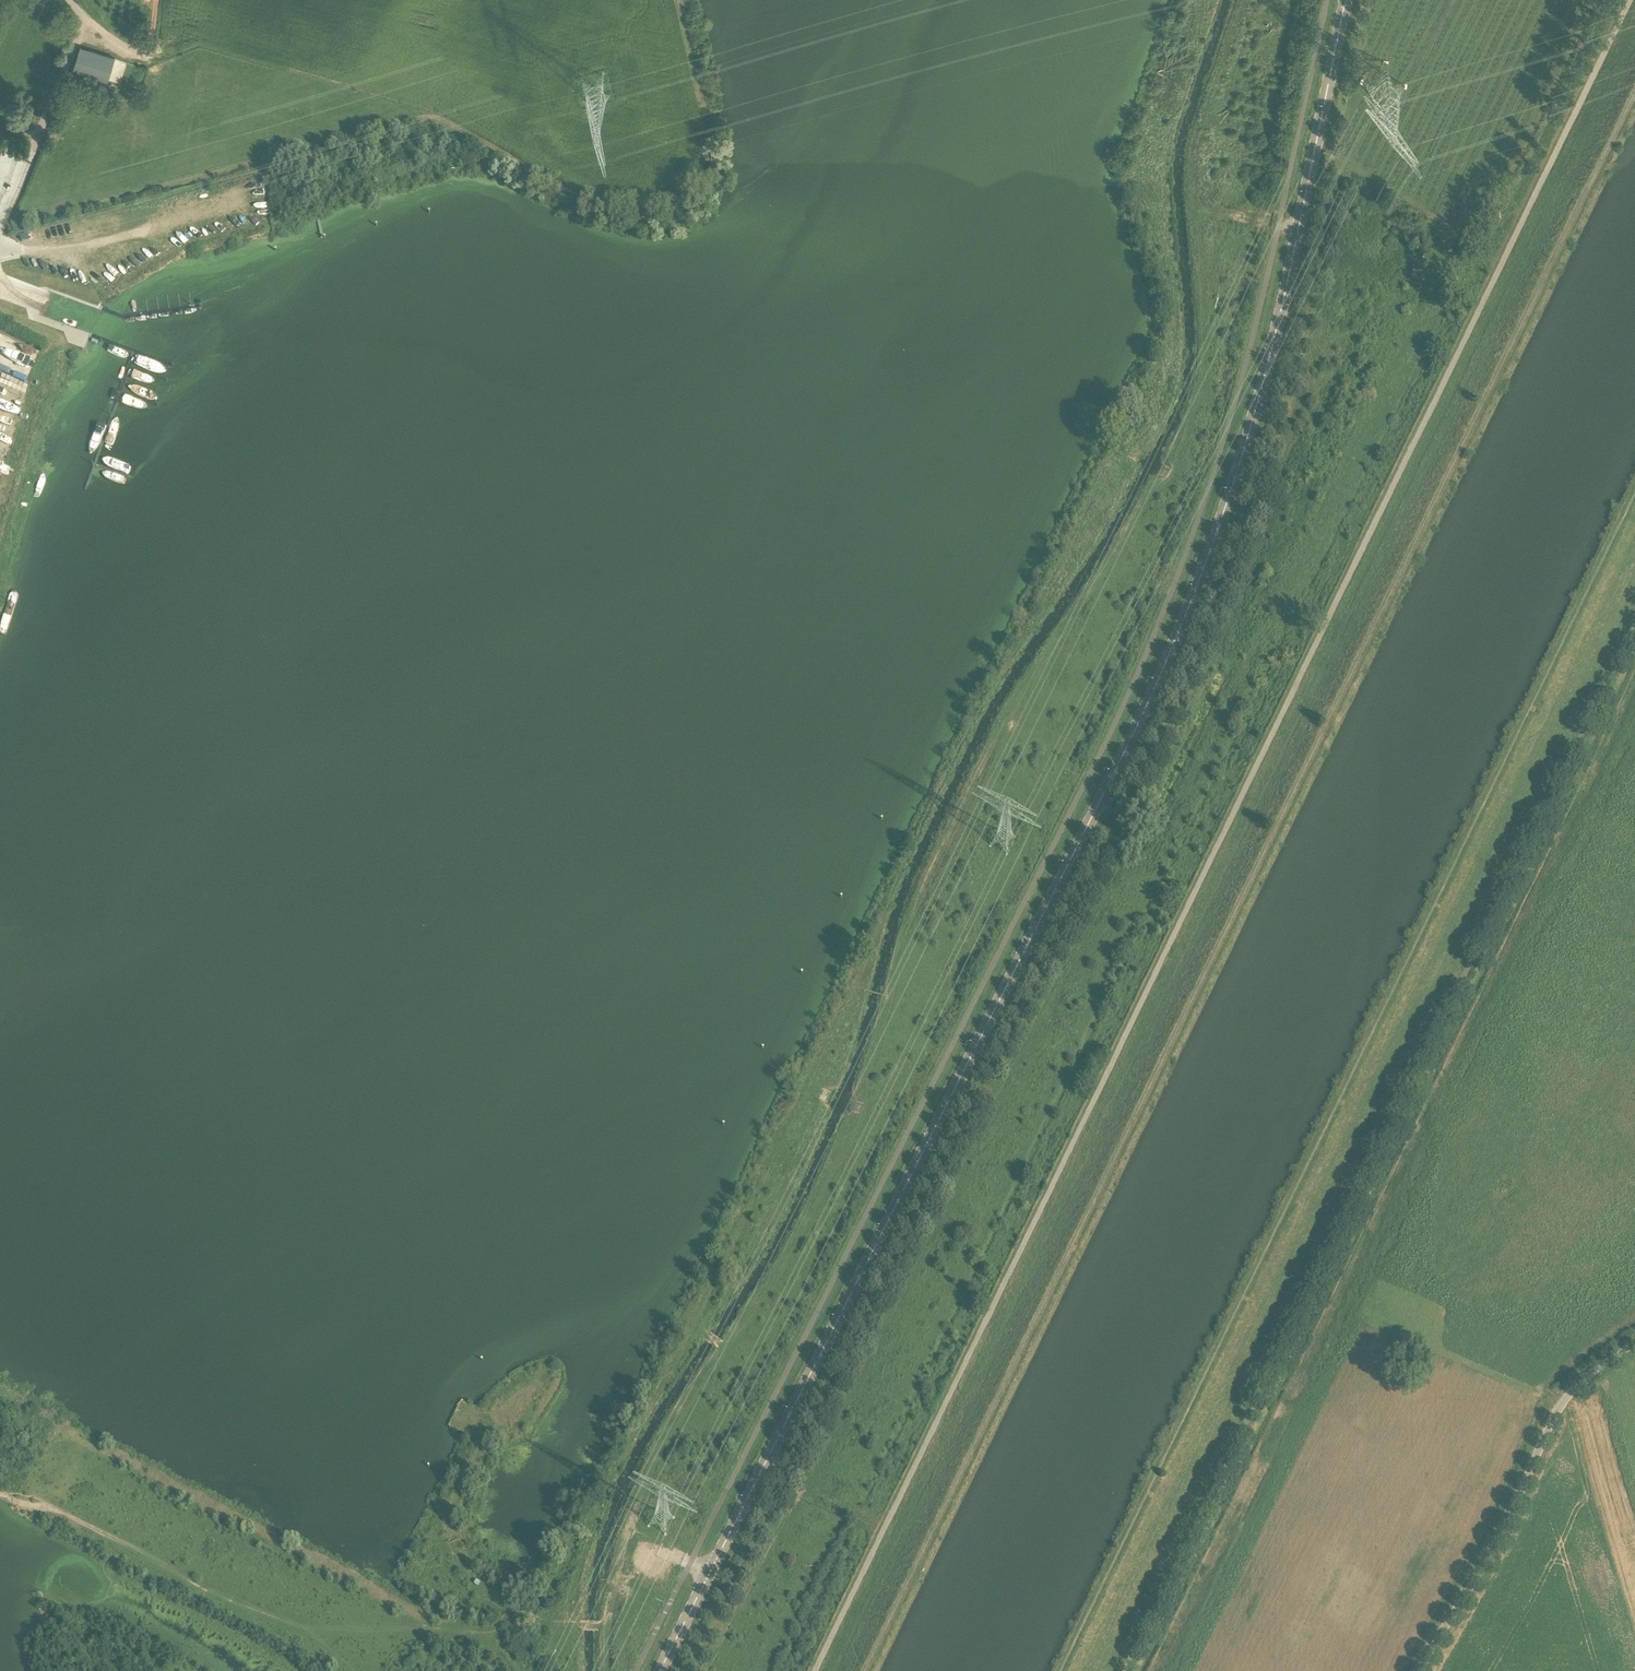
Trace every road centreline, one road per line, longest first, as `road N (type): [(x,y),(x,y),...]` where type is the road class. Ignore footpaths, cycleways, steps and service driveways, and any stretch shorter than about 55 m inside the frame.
road 1 (unclassified): [(816,1670),(1627,0)]
road 2 (tertiary): [(661,1670),(986,1016),(1158,688),(1255,419),(1347,0)]
road 3 (unclassified): [(1126,1670),(1634,632)]
road 4 (unclassified): [(1417,1670),(1550,1415),(1574,1384),(1634,1343)]
road 5 (track): [(284,69),(198,44),(143,53)]

